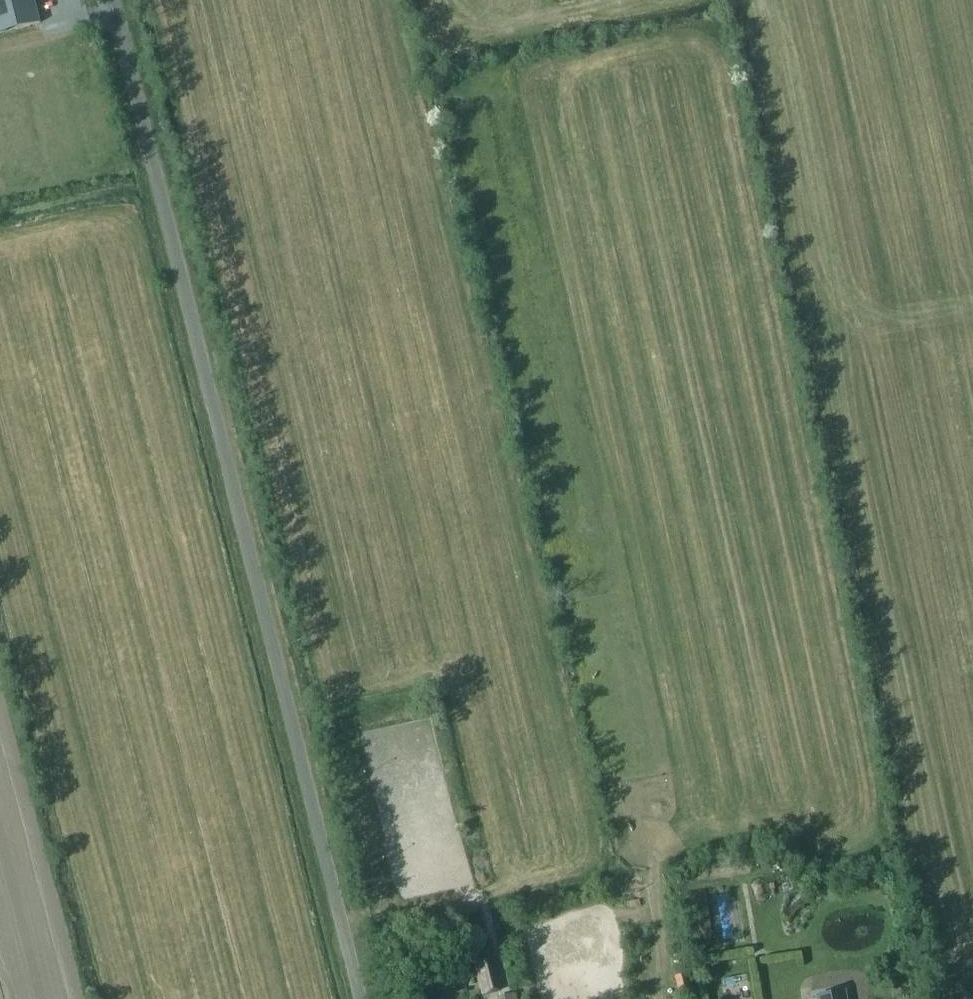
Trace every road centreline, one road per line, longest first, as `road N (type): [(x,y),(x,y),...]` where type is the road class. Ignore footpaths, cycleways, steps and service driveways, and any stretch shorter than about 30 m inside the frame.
road 1 (unclassified): [(112,0),(363,998)]

